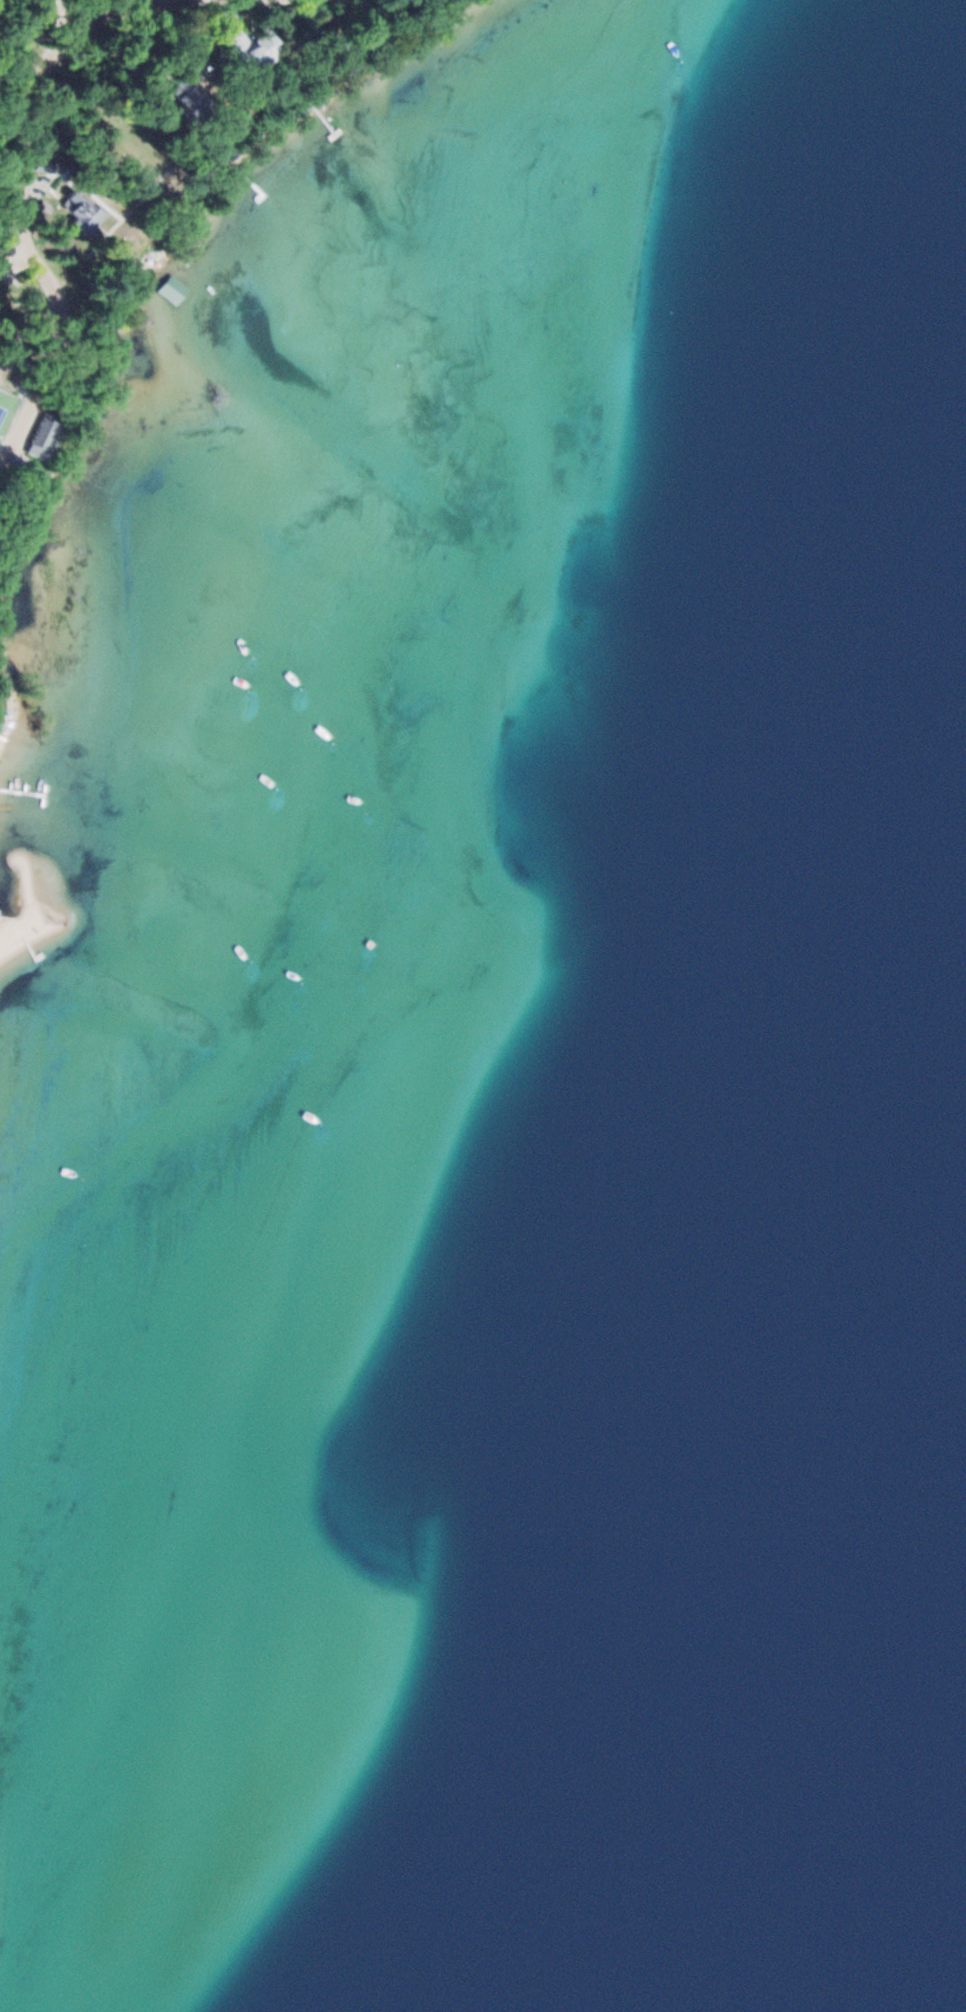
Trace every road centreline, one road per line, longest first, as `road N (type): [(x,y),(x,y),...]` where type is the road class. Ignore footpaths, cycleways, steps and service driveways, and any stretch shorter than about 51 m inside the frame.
road 1 (residential): [(21,241),(35,98),(59,51),(93,21),(141,7),(249,0)]
road 2 (residential): [(0,466),(59,355),(67,311),(44,262),(21,241)]

